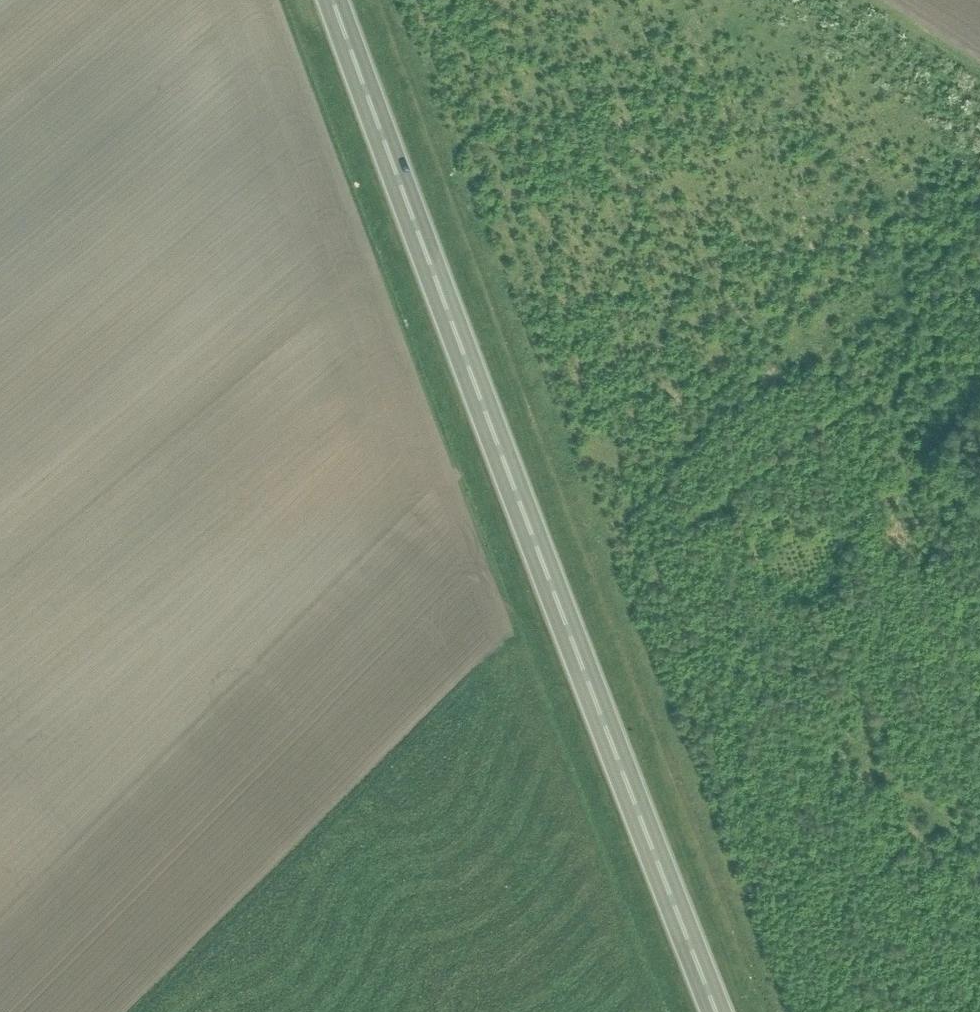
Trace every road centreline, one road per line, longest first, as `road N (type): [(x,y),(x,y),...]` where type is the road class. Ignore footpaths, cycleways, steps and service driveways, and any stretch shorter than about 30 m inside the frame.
road 1 (trunk): [(720,1011),(332,0)]

